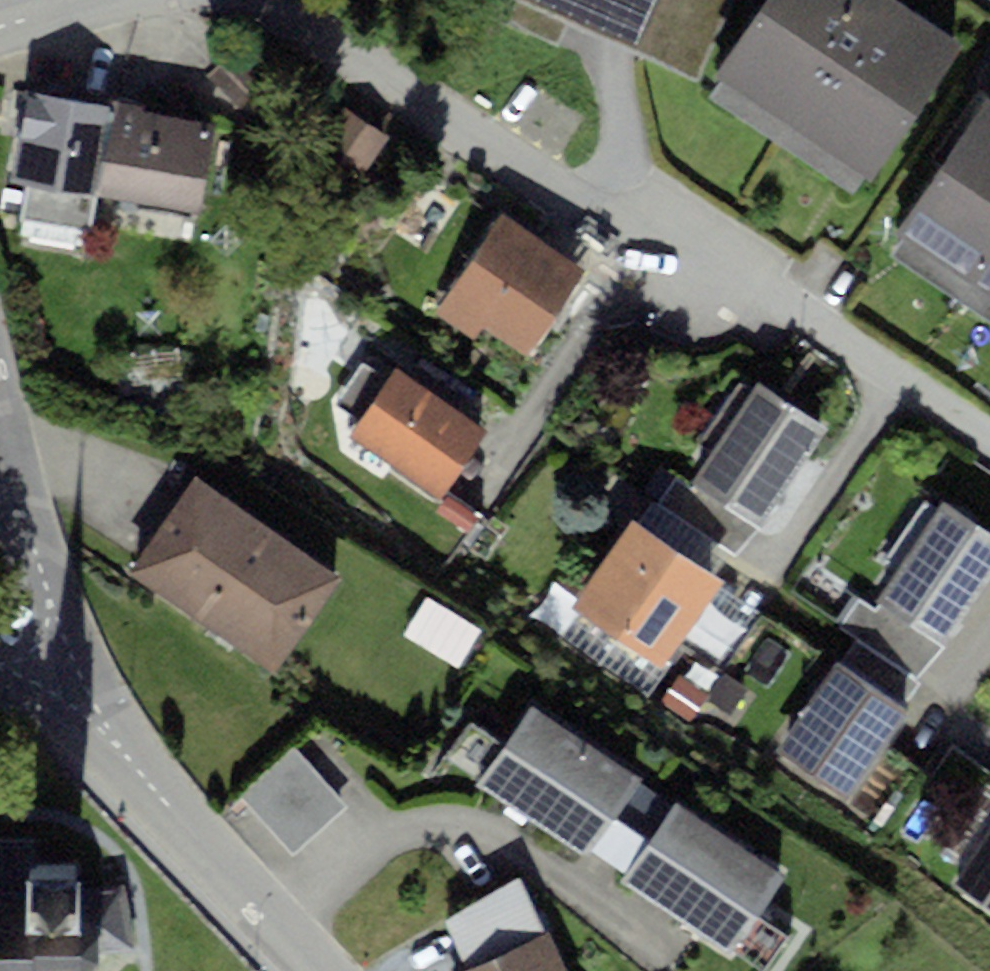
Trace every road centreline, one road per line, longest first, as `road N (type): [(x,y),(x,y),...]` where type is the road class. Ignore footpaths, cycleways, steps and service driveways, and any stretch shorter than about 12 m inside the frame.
road 1 (residential): [(989,435),(698,249),(642,237),(239,0)]
road 2 (residential): [(323,970),(172,808),(106,725),(82,677)]
road 3 (residential): [(0,430),(51,606),(82,677)]

